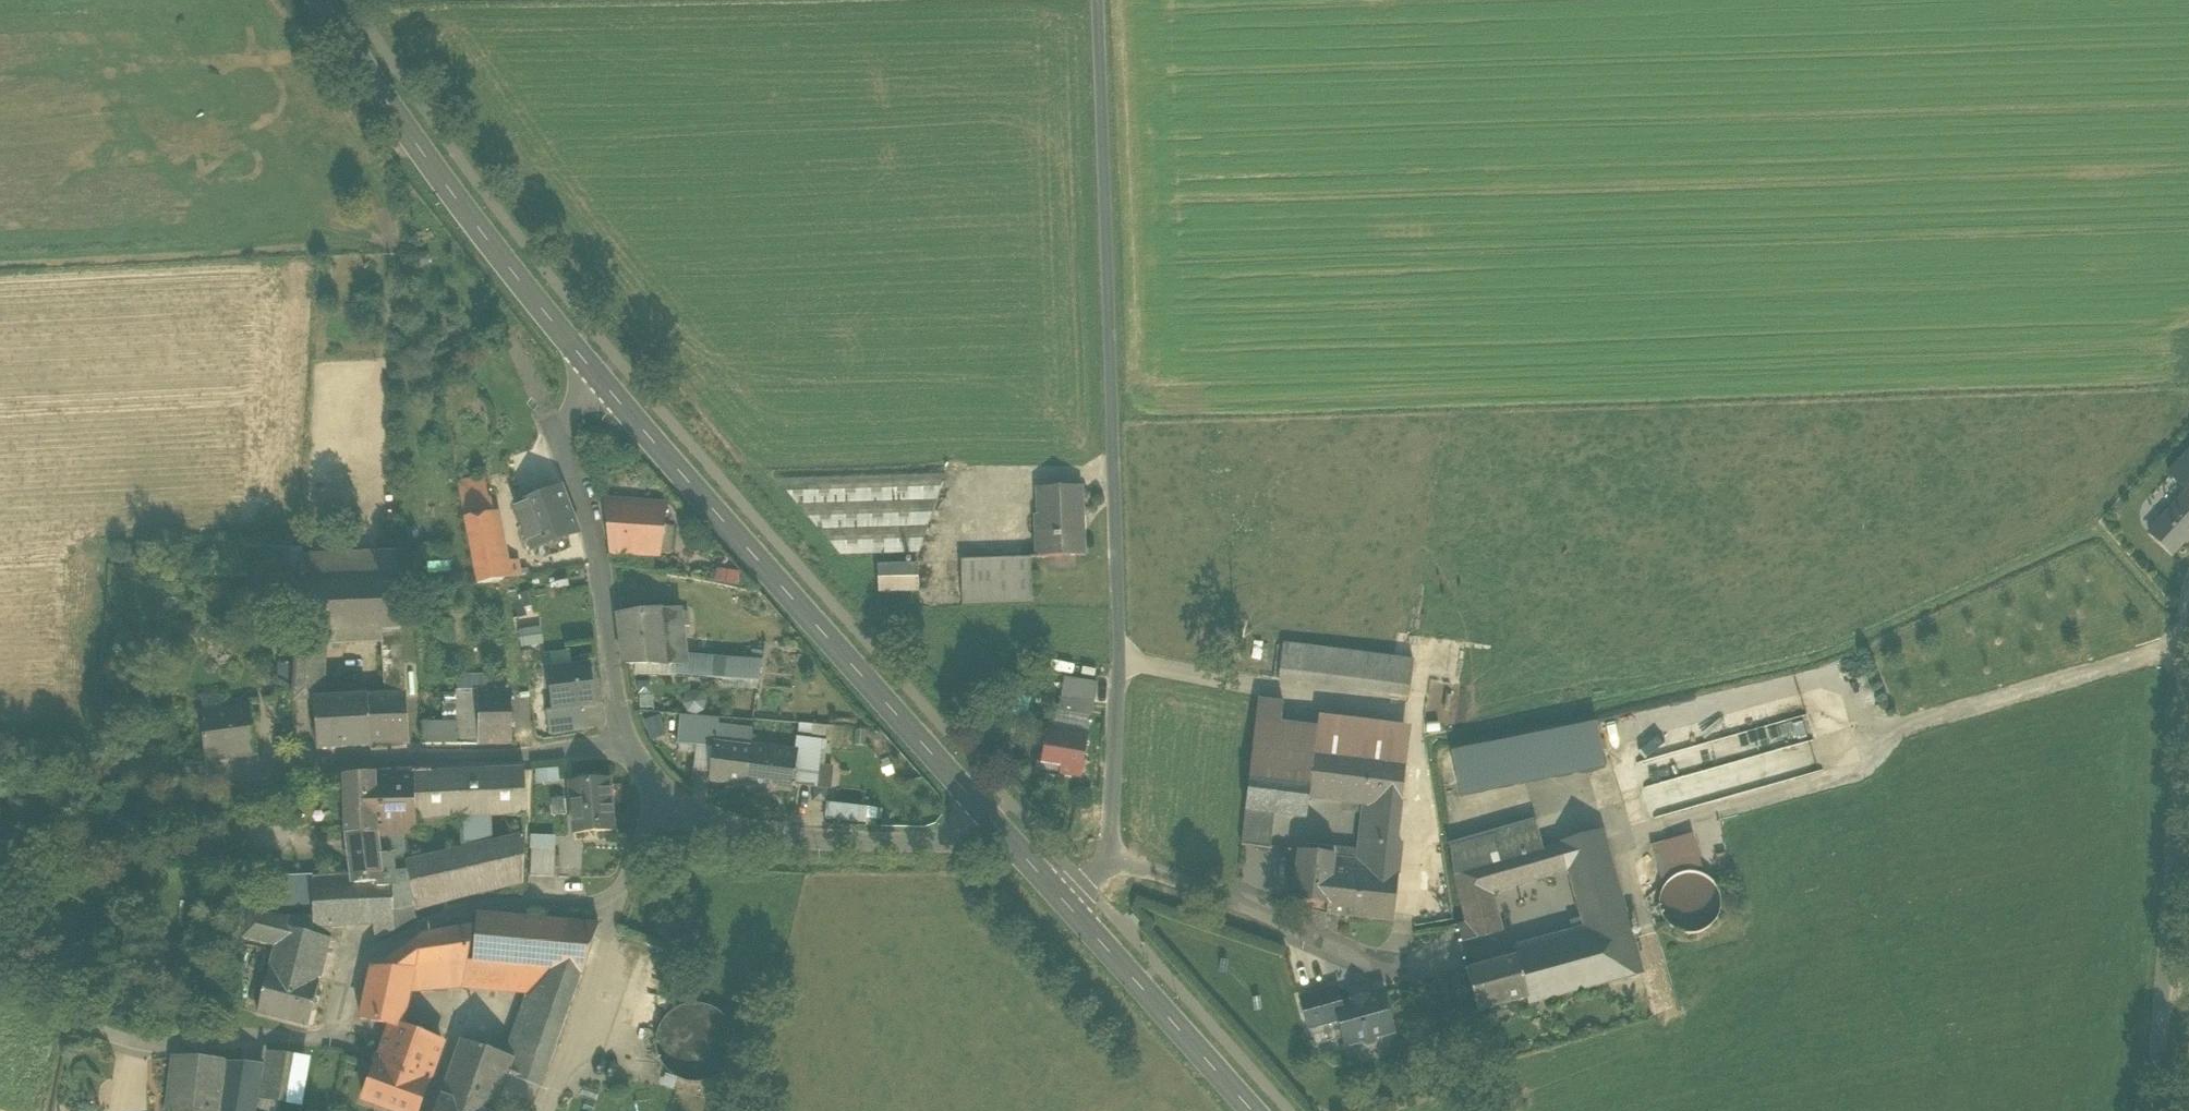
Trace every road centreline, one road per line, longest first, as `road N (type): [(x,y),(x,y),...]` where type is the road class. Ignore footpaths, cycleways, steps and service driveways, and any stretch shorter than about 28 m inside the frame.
road 1 (residential): [(1097,0),(1119,653),(1111,843),(1102,856)]
road 2 (residential): [(660,794),(631,864),(606,887),(468,904),(418,929),(357,970),(339,1034),(120,1034),(0,993)]
road 3 (residential): [(0,748),(206,776),(629,746)]
road 4 (tertiary): [(604,387),(991,823)]
road 5 (tertiary): [(321,0),(418,146),(604,387)]
road 6 (unclassified): [(2188,711),(2153,1110)]
road 7 (residential): [(604,387),(556,433),(595,534),(614,690),(629,746)]
road 8 (residential): [(660,794),(742,832),(938,840),(991,823)]
road 9 (residential): [(1392,968),(1236,898),(1102,856)]
road 10 (tertiary): [(1067,901),(1253,1110)]

